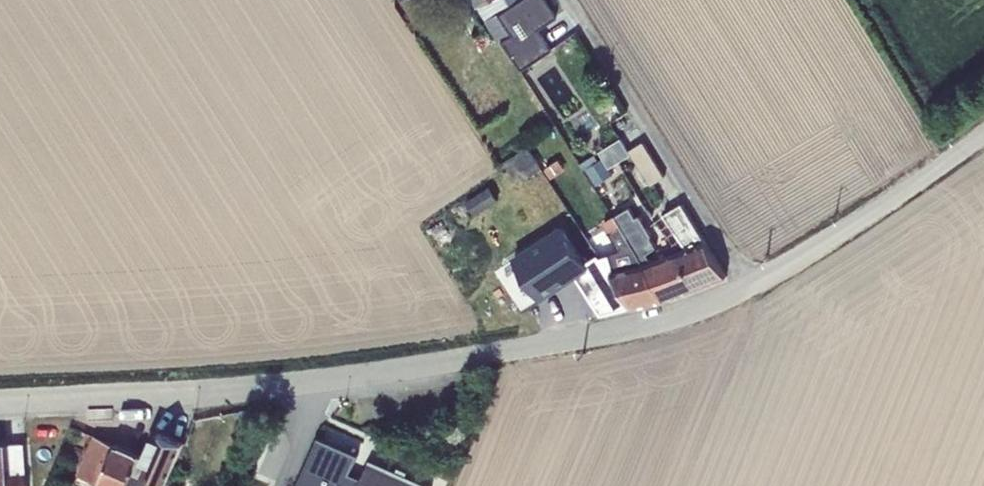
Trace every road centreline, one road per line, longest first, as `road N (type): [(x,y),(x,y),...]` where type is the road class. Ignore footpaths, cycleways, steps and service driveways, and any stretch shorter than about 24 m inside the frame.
road 1 (unclassified): [(196,390),(672,320),(749,286)]
road 2 (unclassified): [(749,286),(566,0)]
road 3 (unclassified): [(749,286),(983,131)]
road 4 (residential): [(0,400),(196,390)]

